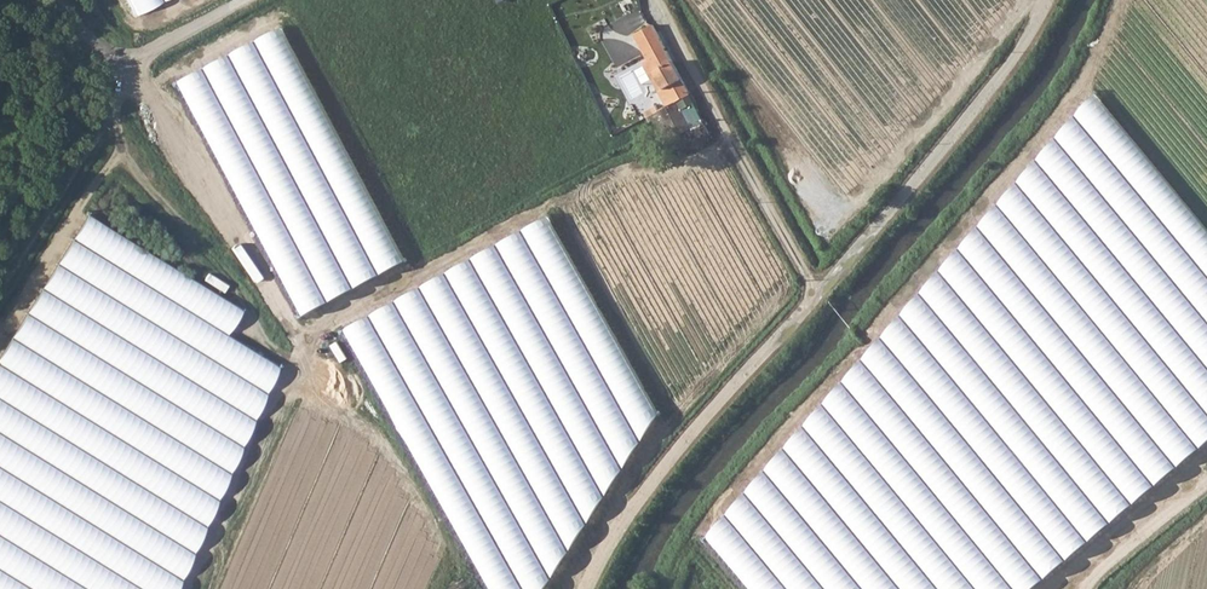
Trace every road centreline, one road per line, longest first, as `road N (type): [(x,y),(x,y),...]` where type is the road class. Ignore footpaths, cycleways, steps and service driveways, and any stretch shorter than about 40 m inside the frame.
road 1 (track): [(193,588),(297,356),(265,345),(239,289),(150,190)]
road 2 (track): [(586,588),(631,509),(818,286)]
road 3 (track): [(114,102),(122,156),(97,181),(0,335)]
road 4 (track): [(1206,481),(1086,588)]
road 5 (unclassified): [(248,0),(149,55),(129,75)]

